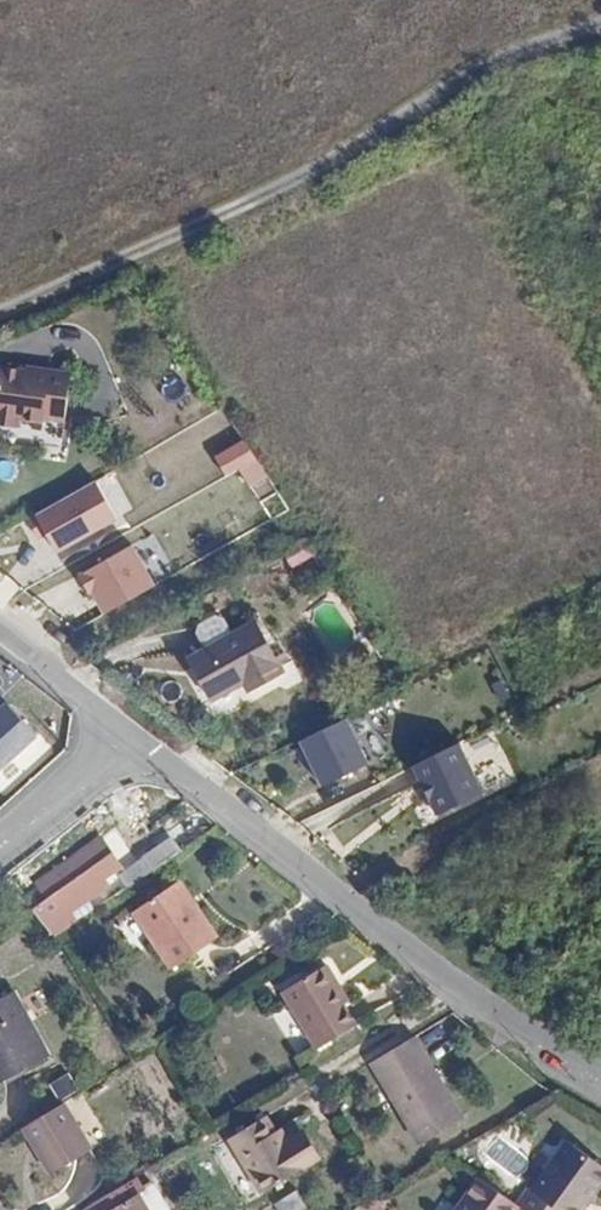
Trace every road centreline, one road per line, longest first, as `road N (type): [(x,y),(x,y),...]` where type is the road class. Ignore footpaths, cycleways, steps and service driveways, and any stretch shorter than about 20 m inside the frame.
road 1 (track): [(600,37),(495,75),(300,182),(0,314)]
road 2 (residential): [(140,741),(473,998),(600,1074)]
road 3 (residential): [(0,629),(140,741)]
road 4 (residential): [(0,848),(140,741)]

